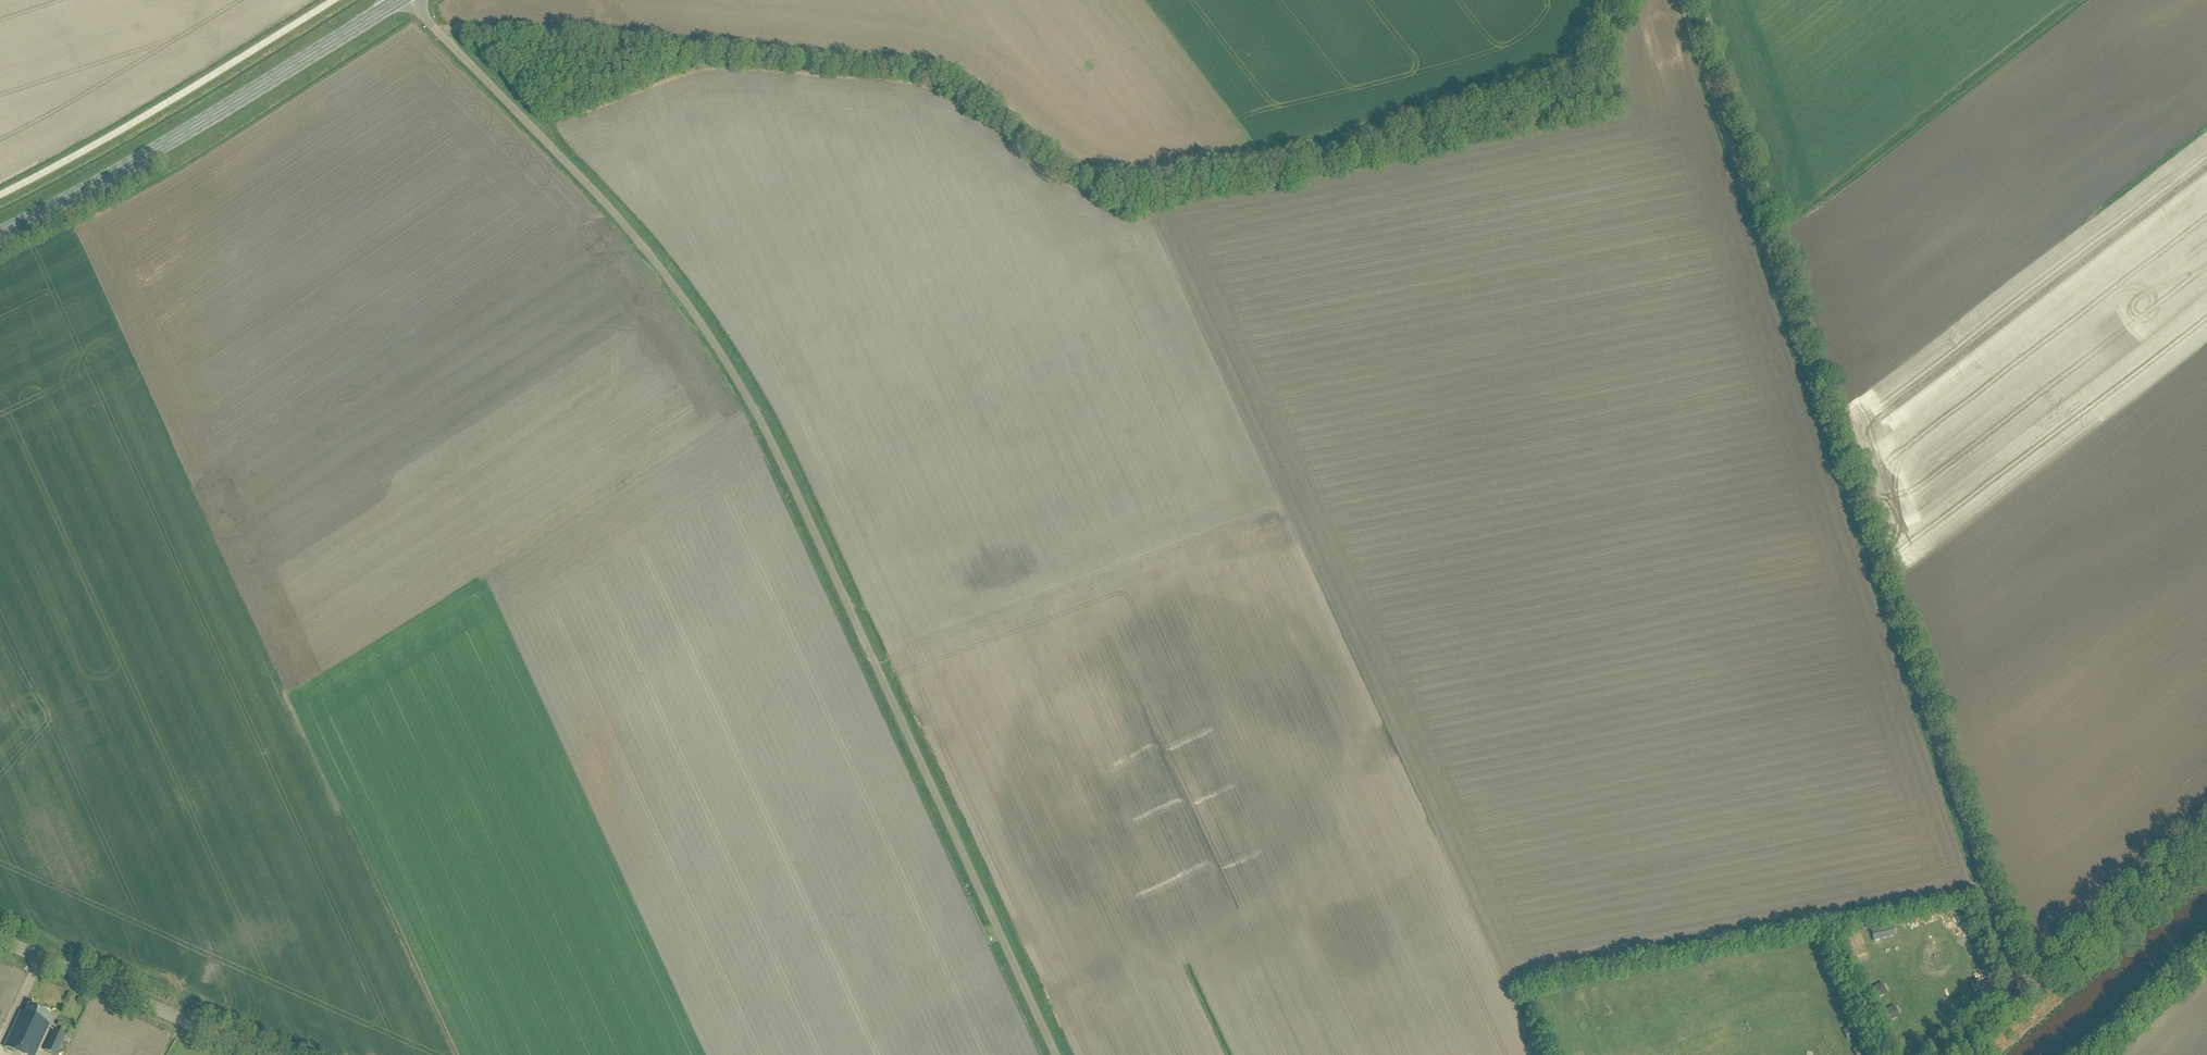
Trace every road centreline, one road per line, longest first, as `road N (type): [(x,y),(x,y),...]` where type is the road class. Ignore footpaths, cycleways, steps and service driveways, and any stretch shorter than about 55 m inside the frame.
road 1 (track): [(444,38),(476,26),(903,59),(977,84),(1084,168),(1112,179),(1297,154),(1530,94),(1565,78),(1608,0)]
road 2 (unclassified): [(1055,1054),(764,428),(706,330),(582,178),(405,0)]
road 3 (track): [(1681,0),(2017,975),(2018,999)]
road 4 (primary): [(0,234),(400,0)]
road 5 (tertiary): [(263,1054),(0,939)]
road 6 (track): [(2206,835),(2018,999)]

